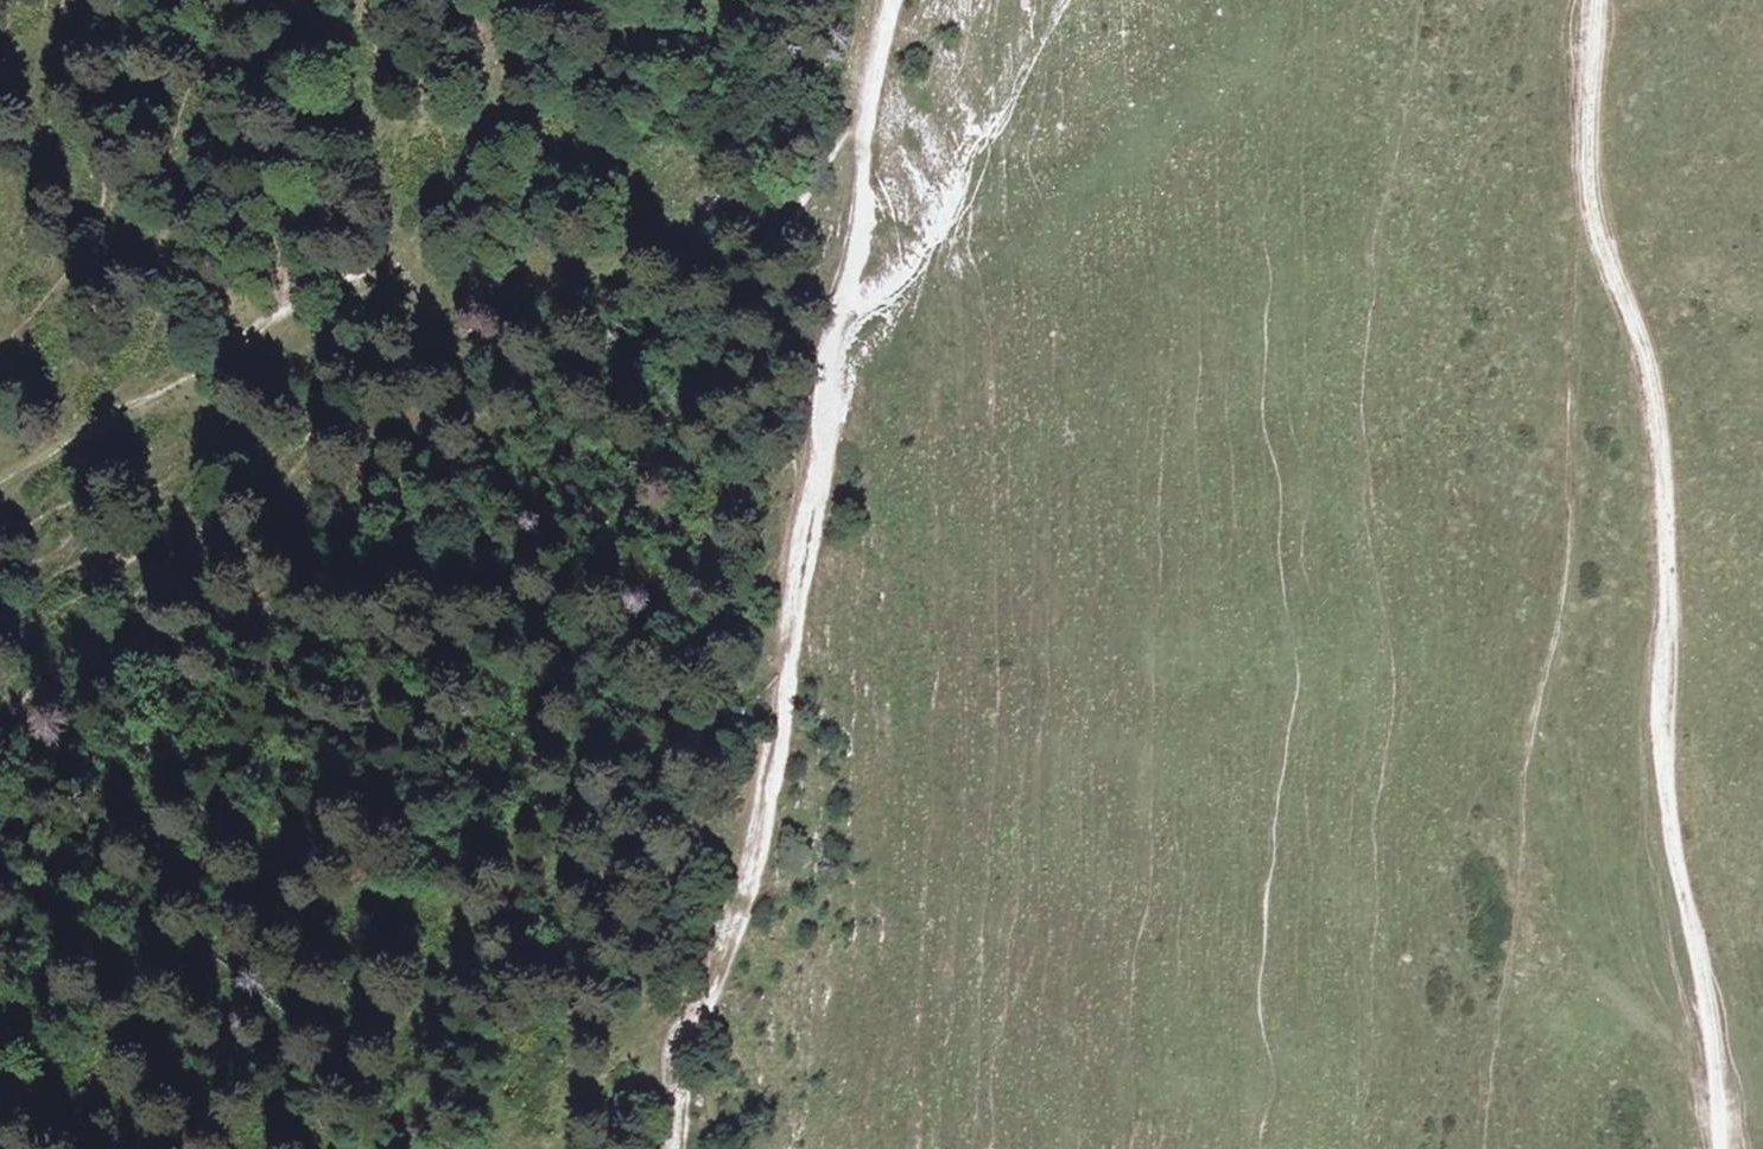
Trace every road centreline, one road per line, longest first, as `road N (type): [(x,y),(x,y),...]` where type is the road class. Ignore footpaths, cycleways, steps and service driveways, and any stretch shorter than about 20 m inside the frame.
road 1 (track): [(1596,0),(1591,210),(1643,351),(1661,443),(1661,758),(1713,1039),(1722,1148)]

